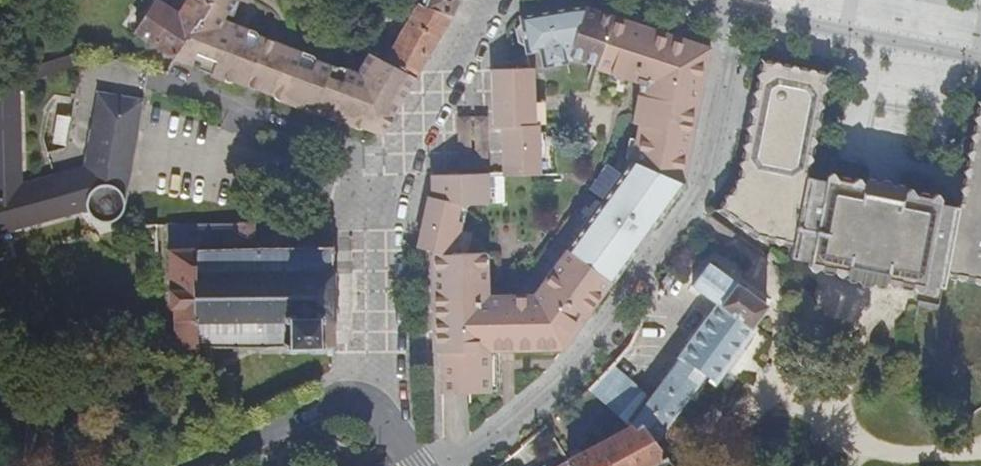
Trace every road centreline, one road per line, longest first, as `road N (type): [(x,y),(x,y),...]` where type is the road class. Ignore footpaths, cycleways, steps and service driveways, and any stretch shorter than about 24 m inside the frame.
road 1 (residential): [(734,9),(703,187),(572,370),(455,465)]
road 2 (residential): [(734,9),(980,59)]
road 3 (residential): [(391,176),(370,160),(165,79)]
road 4 (residential): [(368,398),(386,353),(382,225),(391,176)]
road 5 (residential): [(391,176),(493,0)]
road 6 (residential): [(196,465),(314,404),(368,398)]

